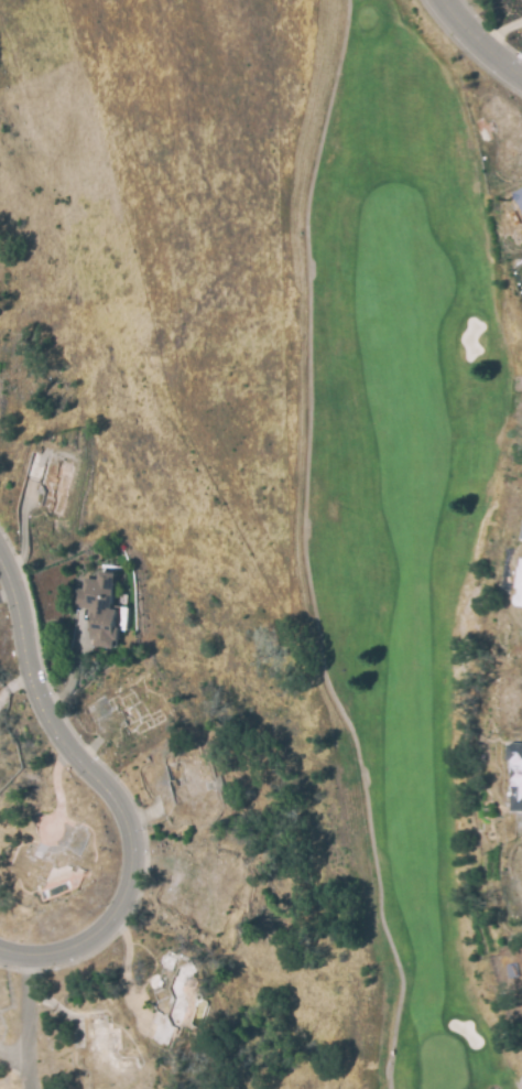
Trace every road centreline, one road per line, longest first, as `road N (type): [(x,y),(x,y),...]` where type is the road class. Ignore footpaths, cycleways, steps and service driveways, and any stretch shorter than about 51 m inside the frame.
road 1 (residential): [(0,953),(51,958),(86,946),(127,903),(138,861),(129,813),(50,707),(0,550)]

